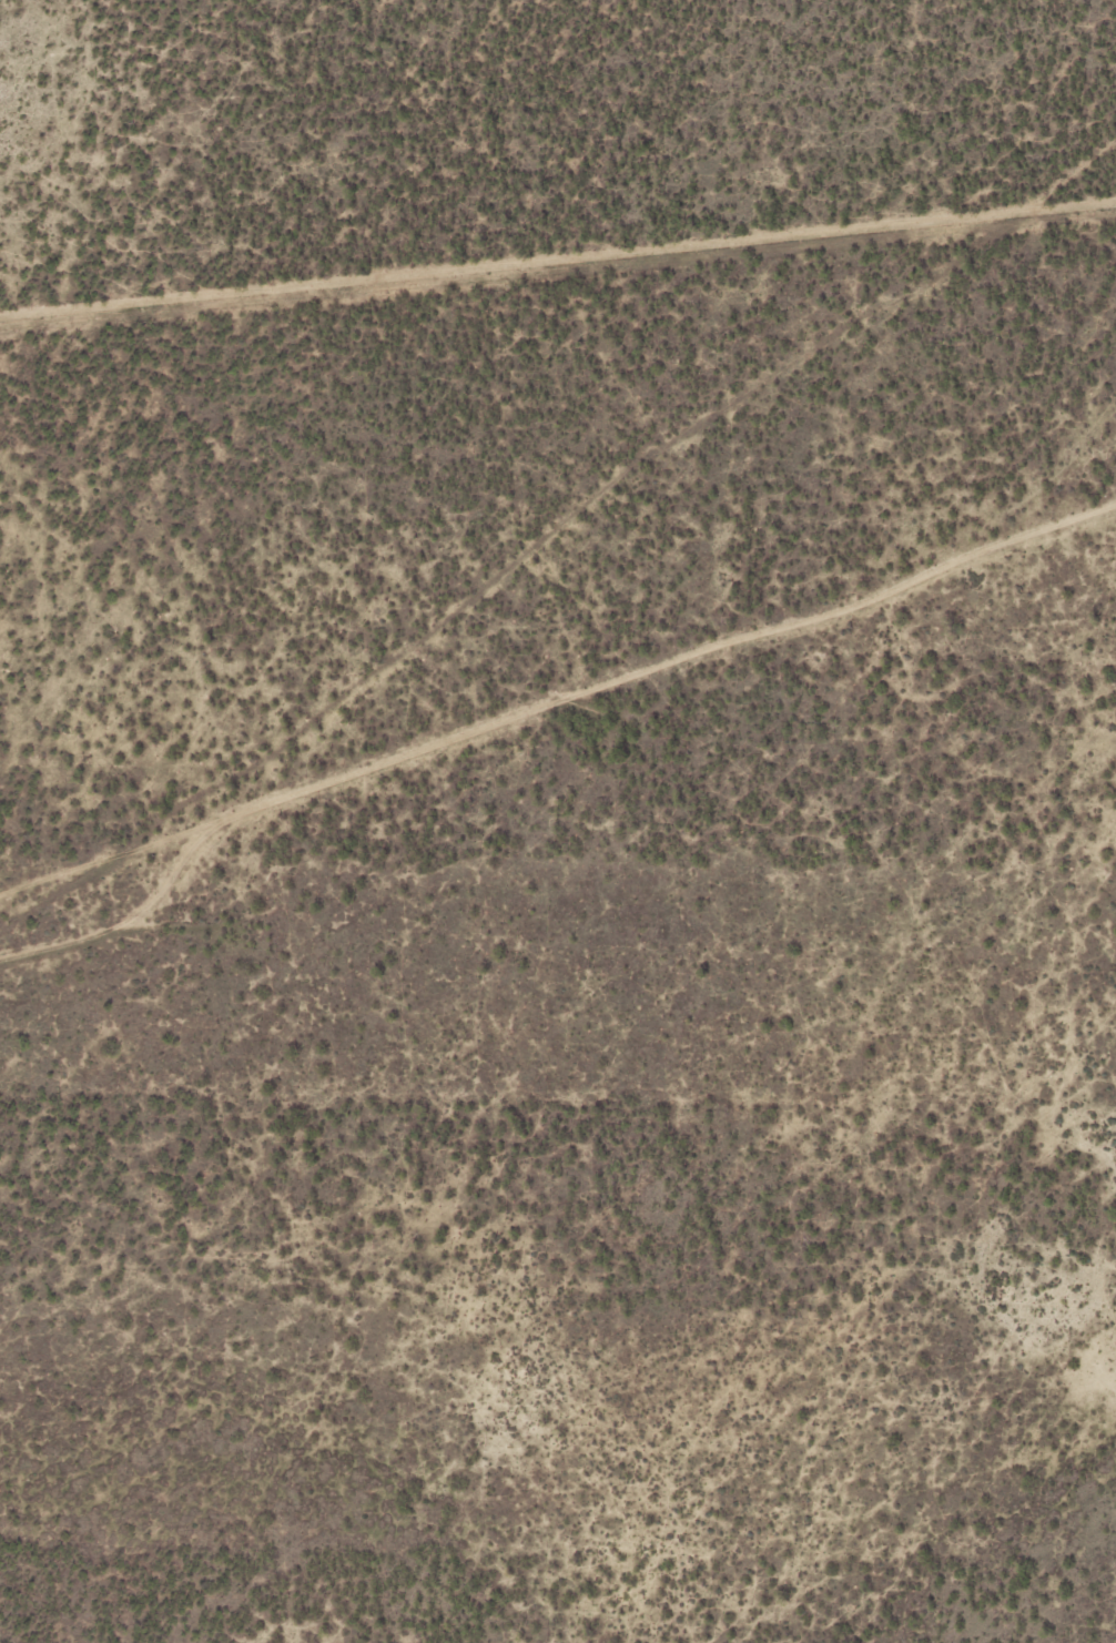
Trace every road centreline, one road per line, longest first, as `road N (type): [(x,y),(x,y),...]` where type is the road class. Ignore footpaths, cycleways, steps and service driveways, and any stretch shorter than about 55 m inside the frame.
road 1 (track): [(0,318),(1115,205)]
road 2 (residential): [(0,1018),(172,959),(266,870),(609,684)]
road 3 (track): [(609,684),(864,604),(1115,507)]

